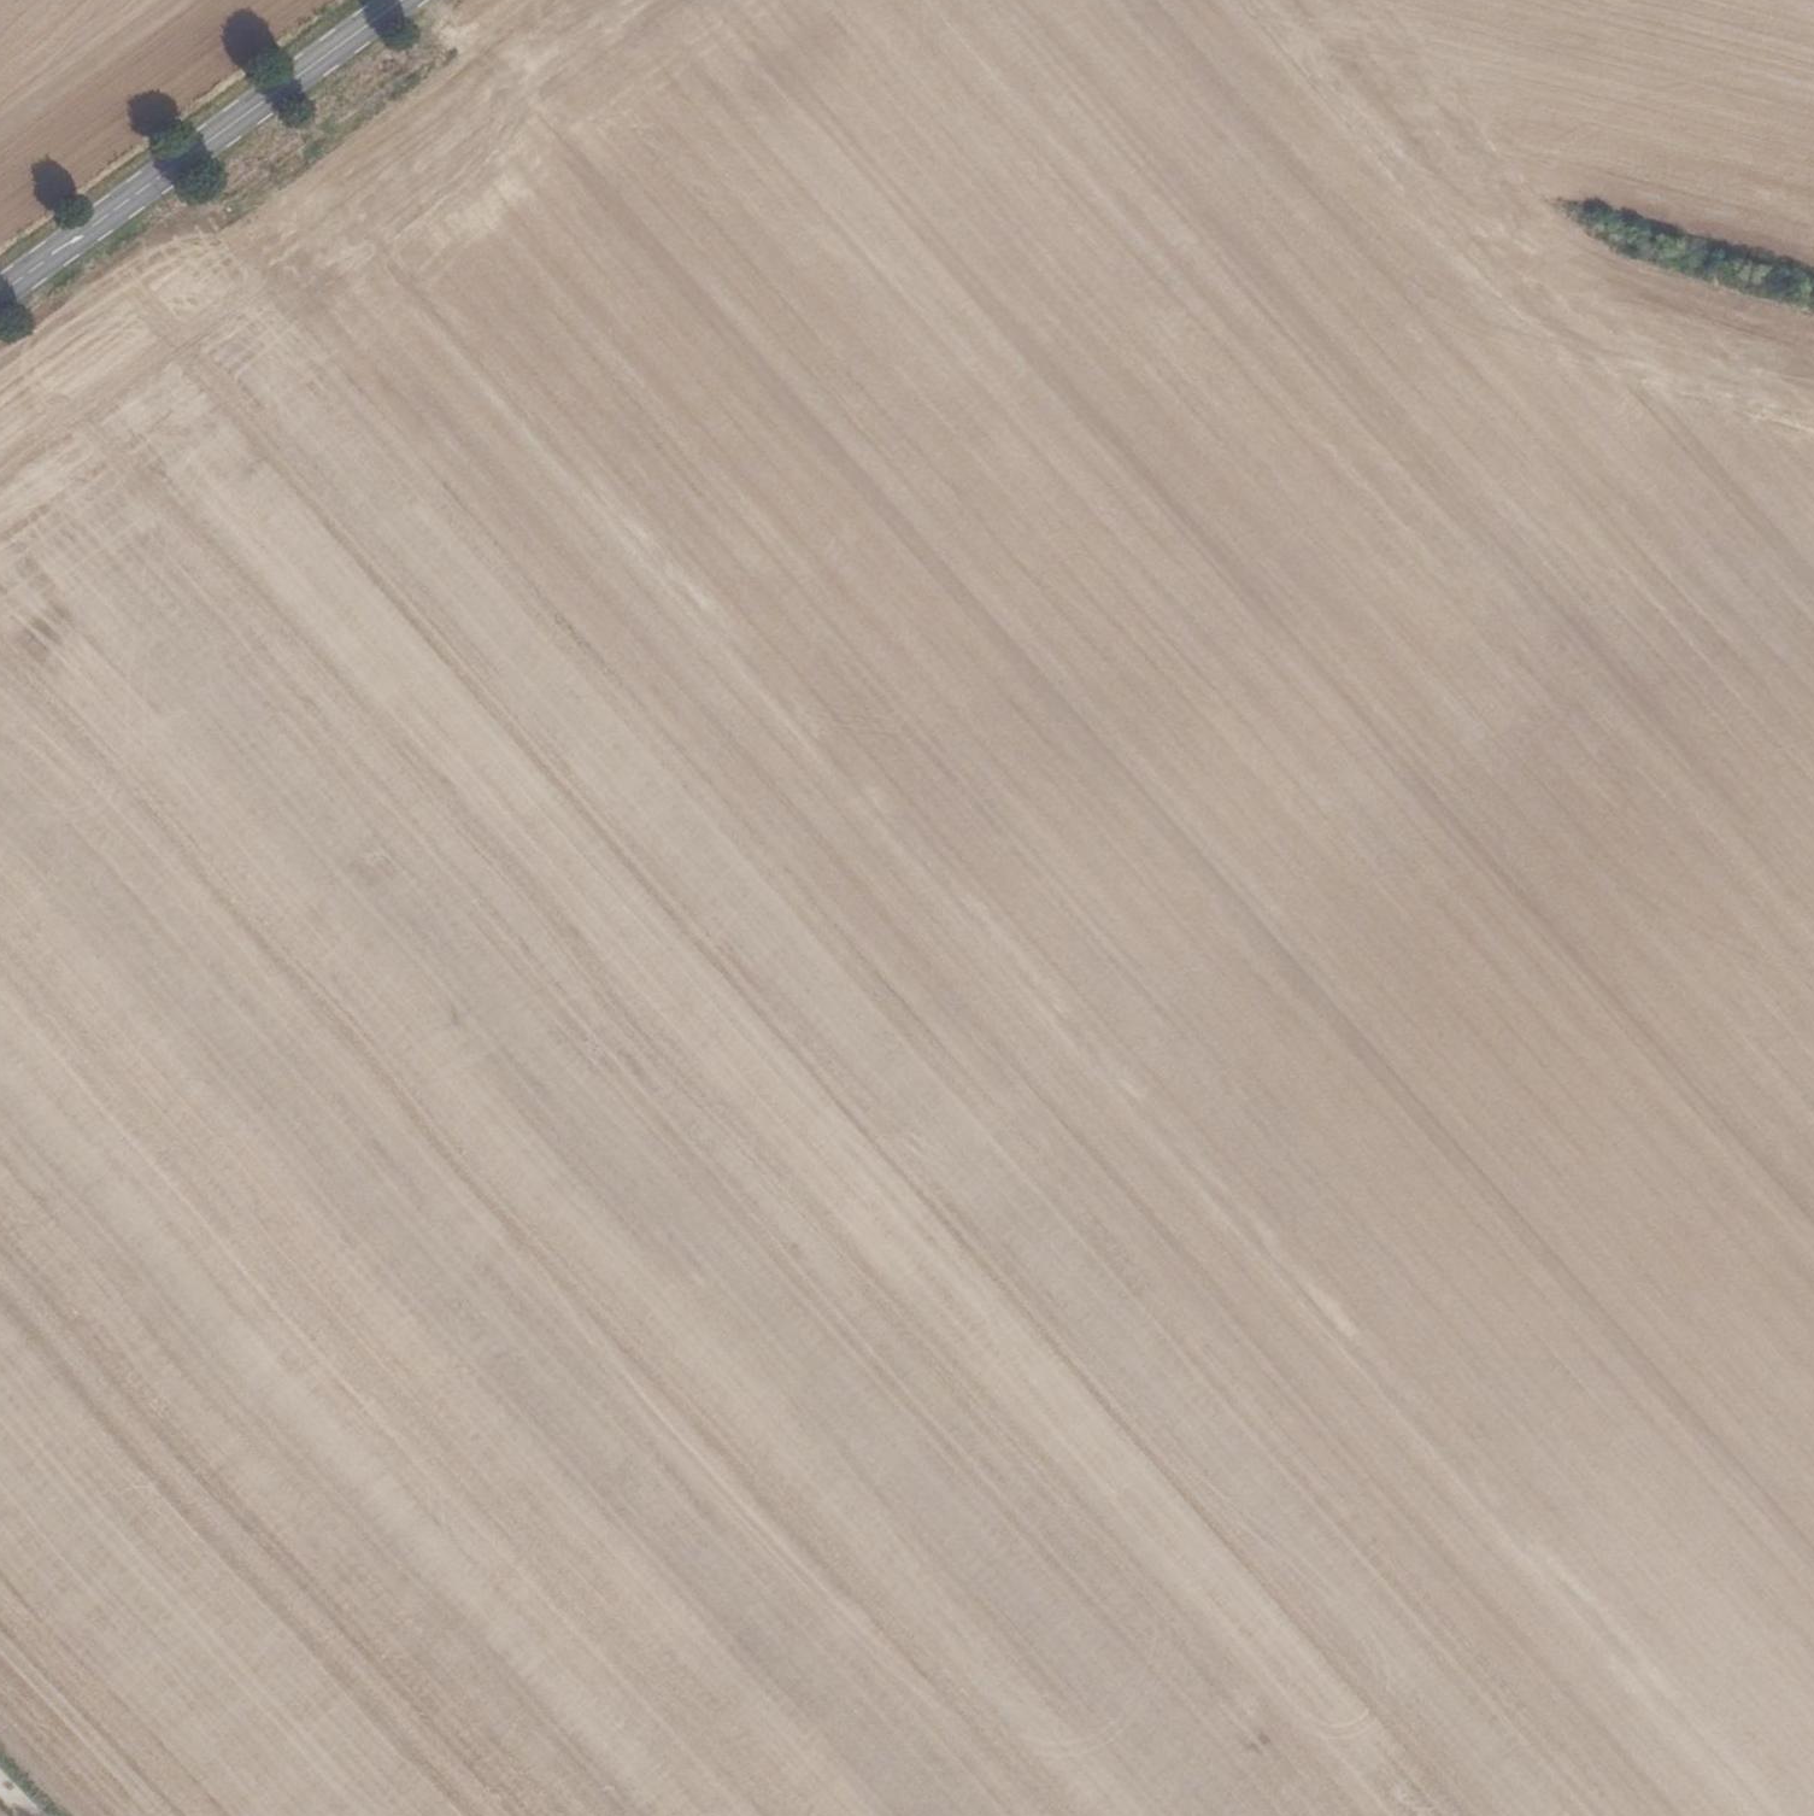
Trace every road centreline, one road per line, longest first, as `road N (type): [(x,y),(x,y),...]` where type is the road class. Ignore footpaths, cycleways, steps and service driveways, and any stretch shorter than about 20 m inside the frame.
road 1 (tertiary): [(400,0),(0,293)]

